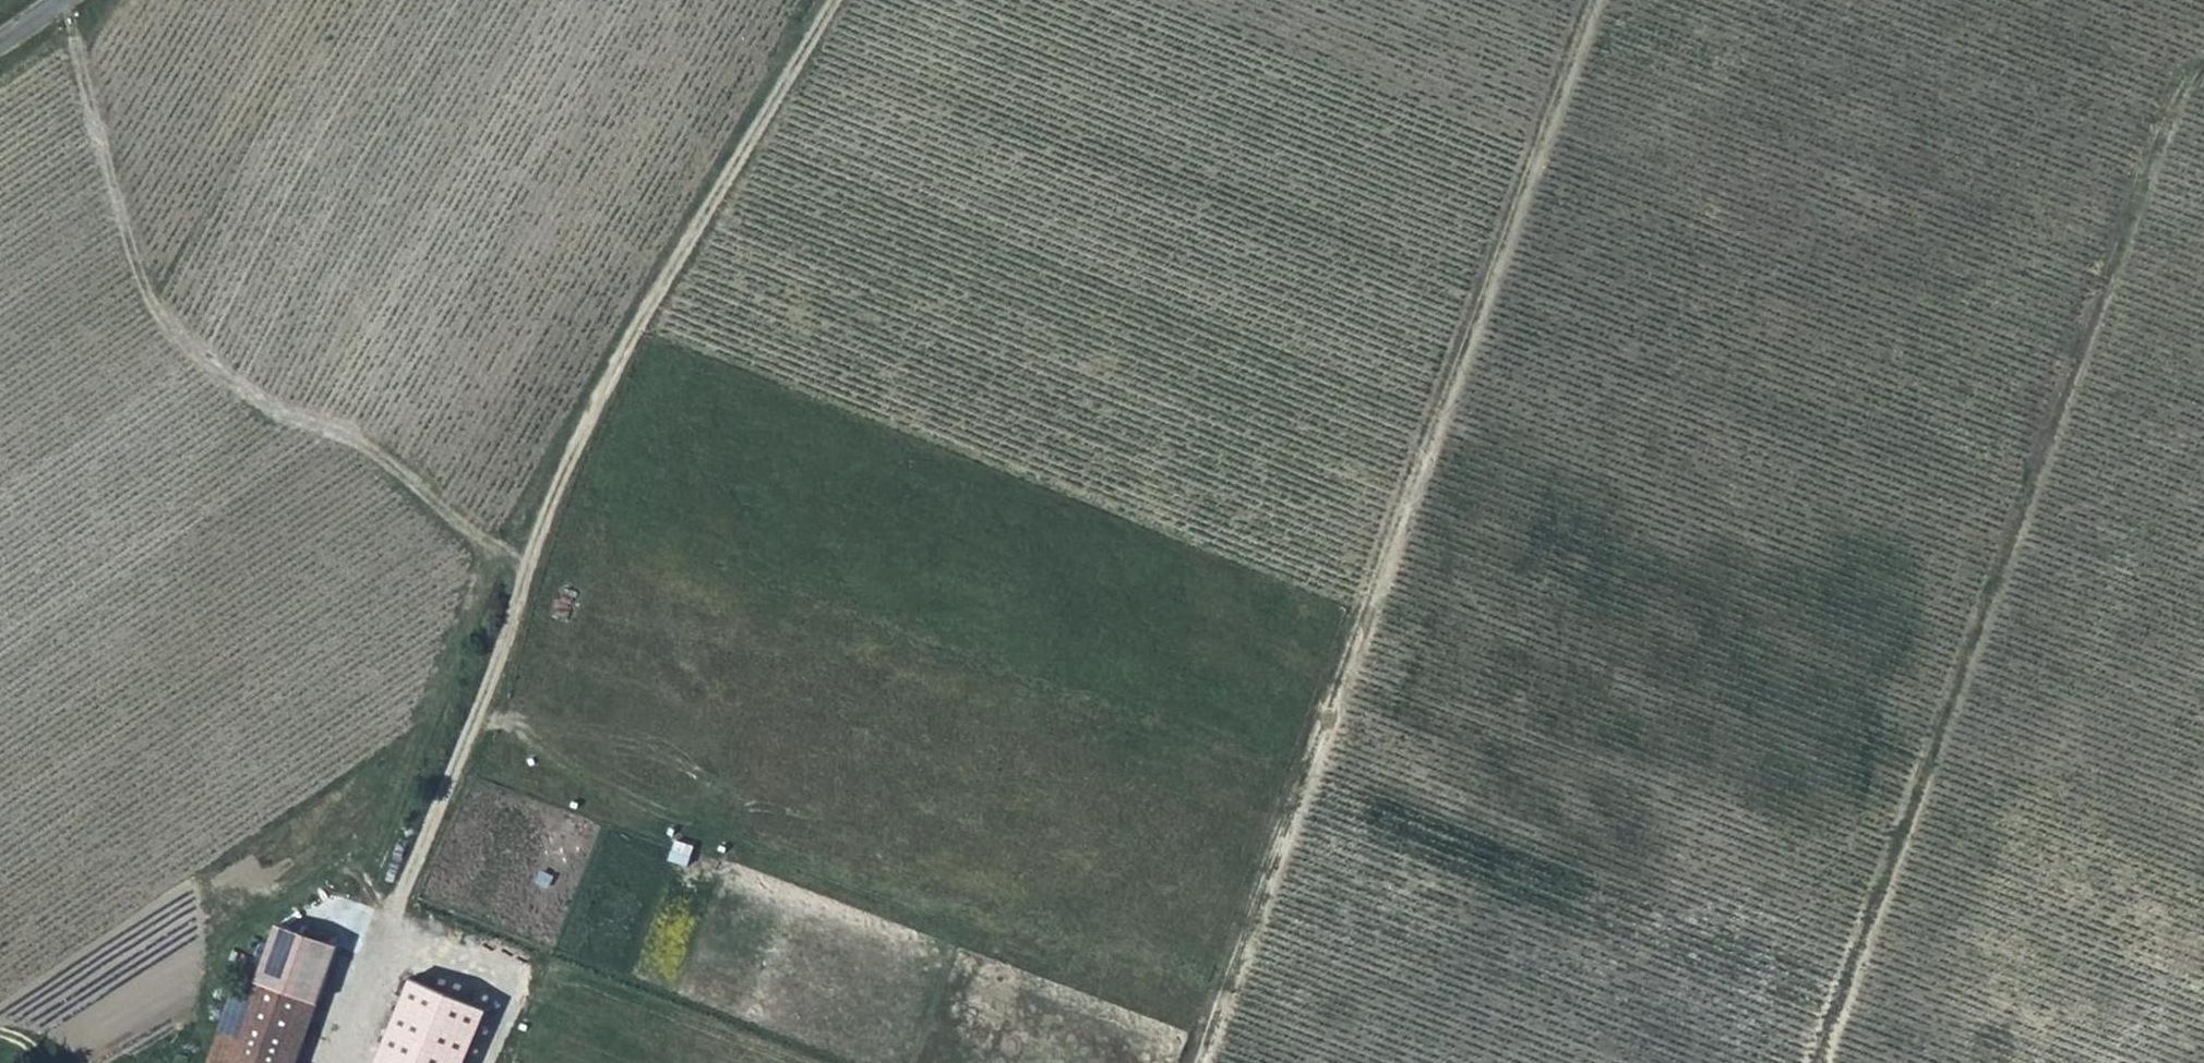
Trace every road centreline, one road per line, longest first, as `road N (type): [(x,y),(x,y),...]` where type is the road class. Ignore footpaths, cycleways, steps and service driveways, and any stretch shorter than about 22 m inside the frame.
road 1 (track): [(832,0),(601,384),(497,668),(336,1062)]
road 2 (track): [(1198,1062),(1601,0)]
road 3 (track): [(1820,1062),(2179,88),(2203,67)]
road 4 (track): [(60,1),(151,301),(247,400),(350,437),(526,571)]

